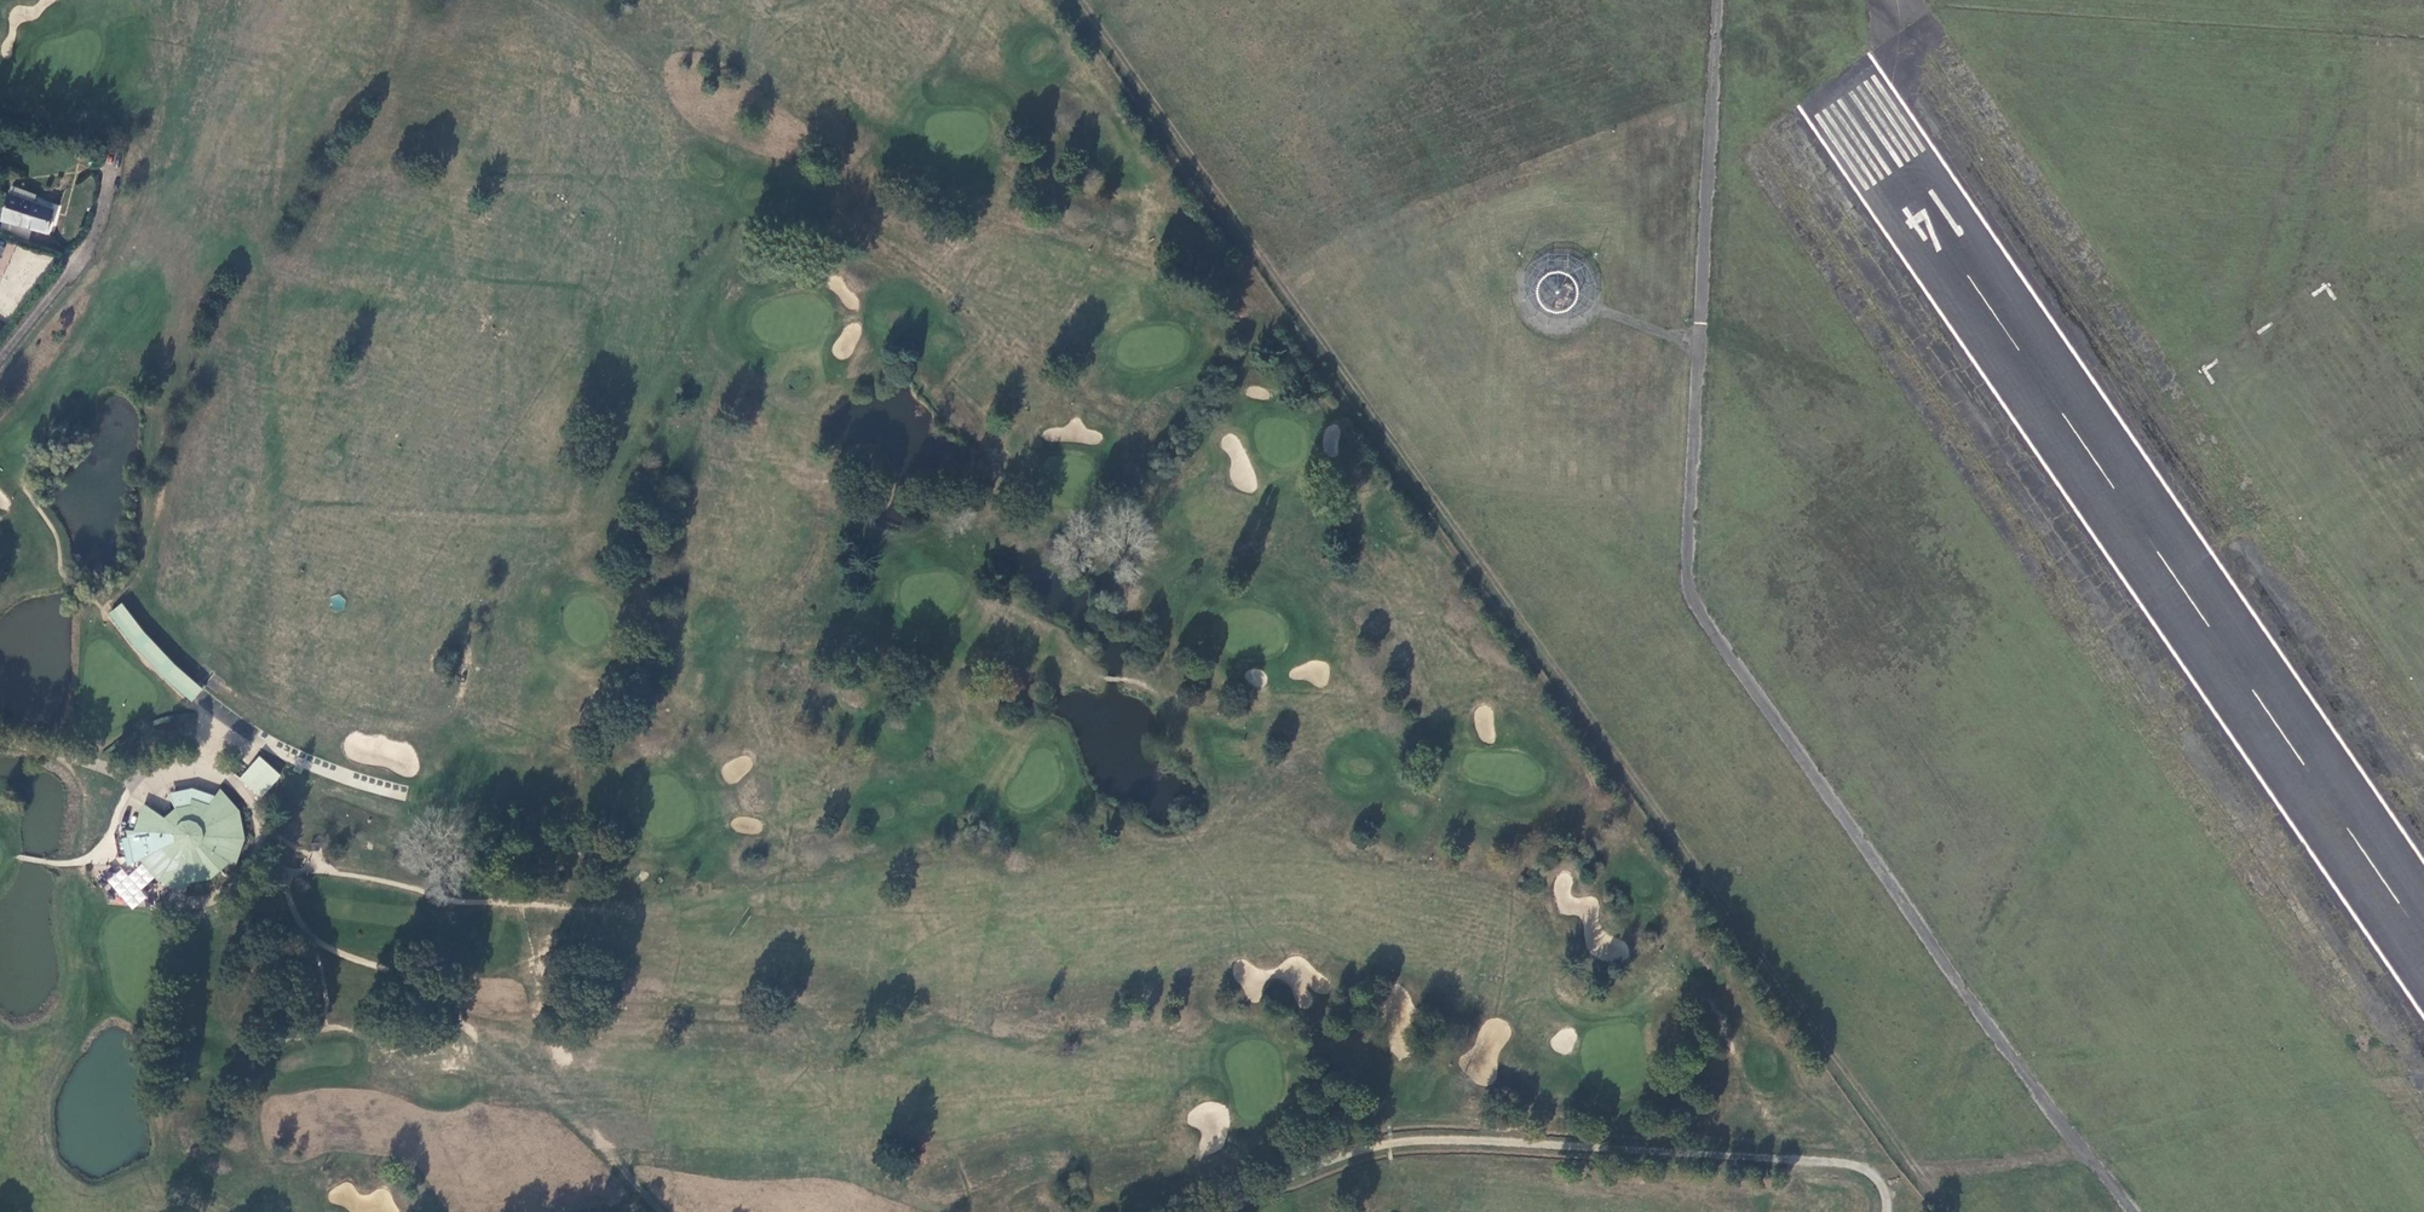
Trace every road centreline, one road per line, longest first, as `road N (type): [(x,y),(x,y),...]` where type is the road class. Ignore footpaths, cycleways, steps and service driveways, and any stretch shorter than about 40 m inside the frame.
road 1 (track): [(1213,1211),(1349,1152),(1457,1140),(1845,1164),(1878,1179),(1886,1211)]
road 2 (unclassified): [(0,356),(87,256),(117,171)]
road 3 (unclassified): [(0,743),(133,777)]

